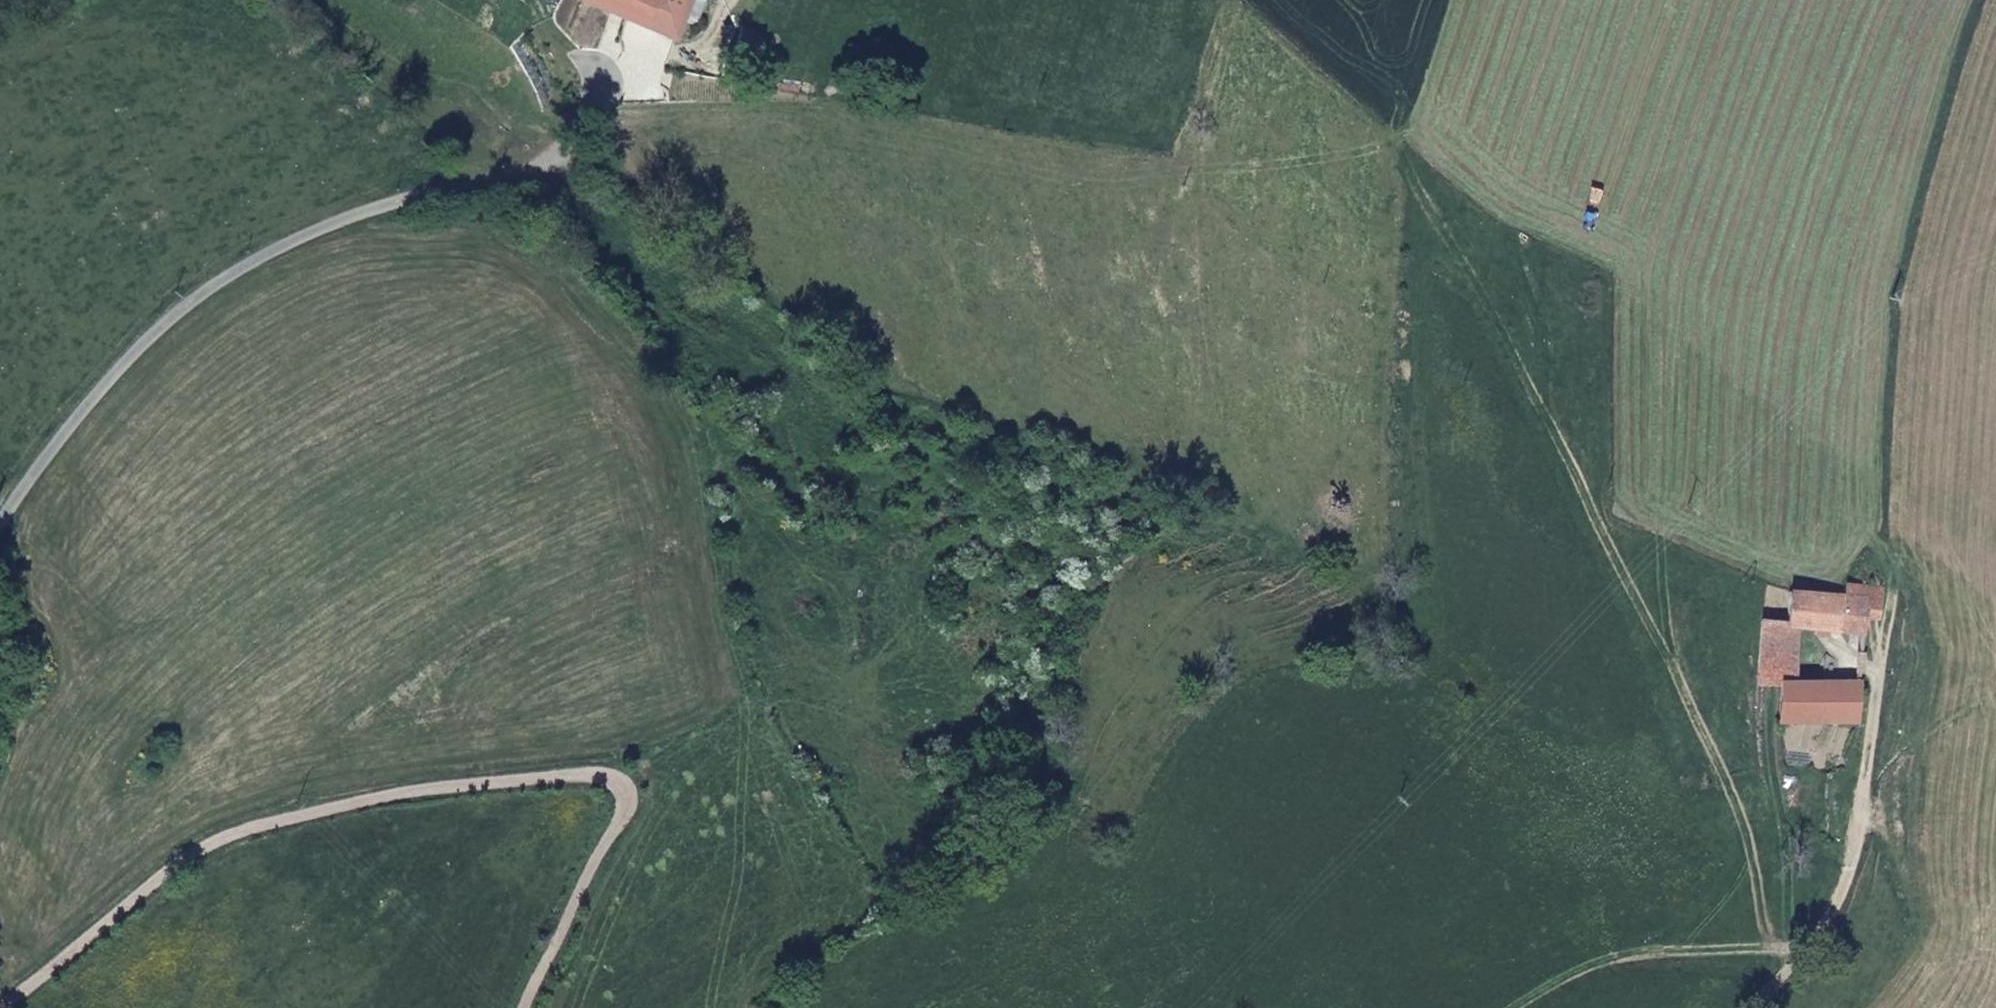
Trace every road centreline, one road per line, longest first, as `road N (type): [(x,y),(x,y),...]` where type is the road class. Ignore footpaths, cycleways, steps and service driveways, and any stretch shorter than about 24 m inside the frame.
road 1 (track): [(14,1007),(212,850),(253,828),(423,792),(613,782),(631,811),(532,1007)]
road 2 (unclassified): [(636,60),(588,145),(555,174),(424,201),(295,241),(145,345),(44,470),(0,546)]
road 3 (track): [(1528,1007),(1586,970),(1659,954),(1813,955)]

